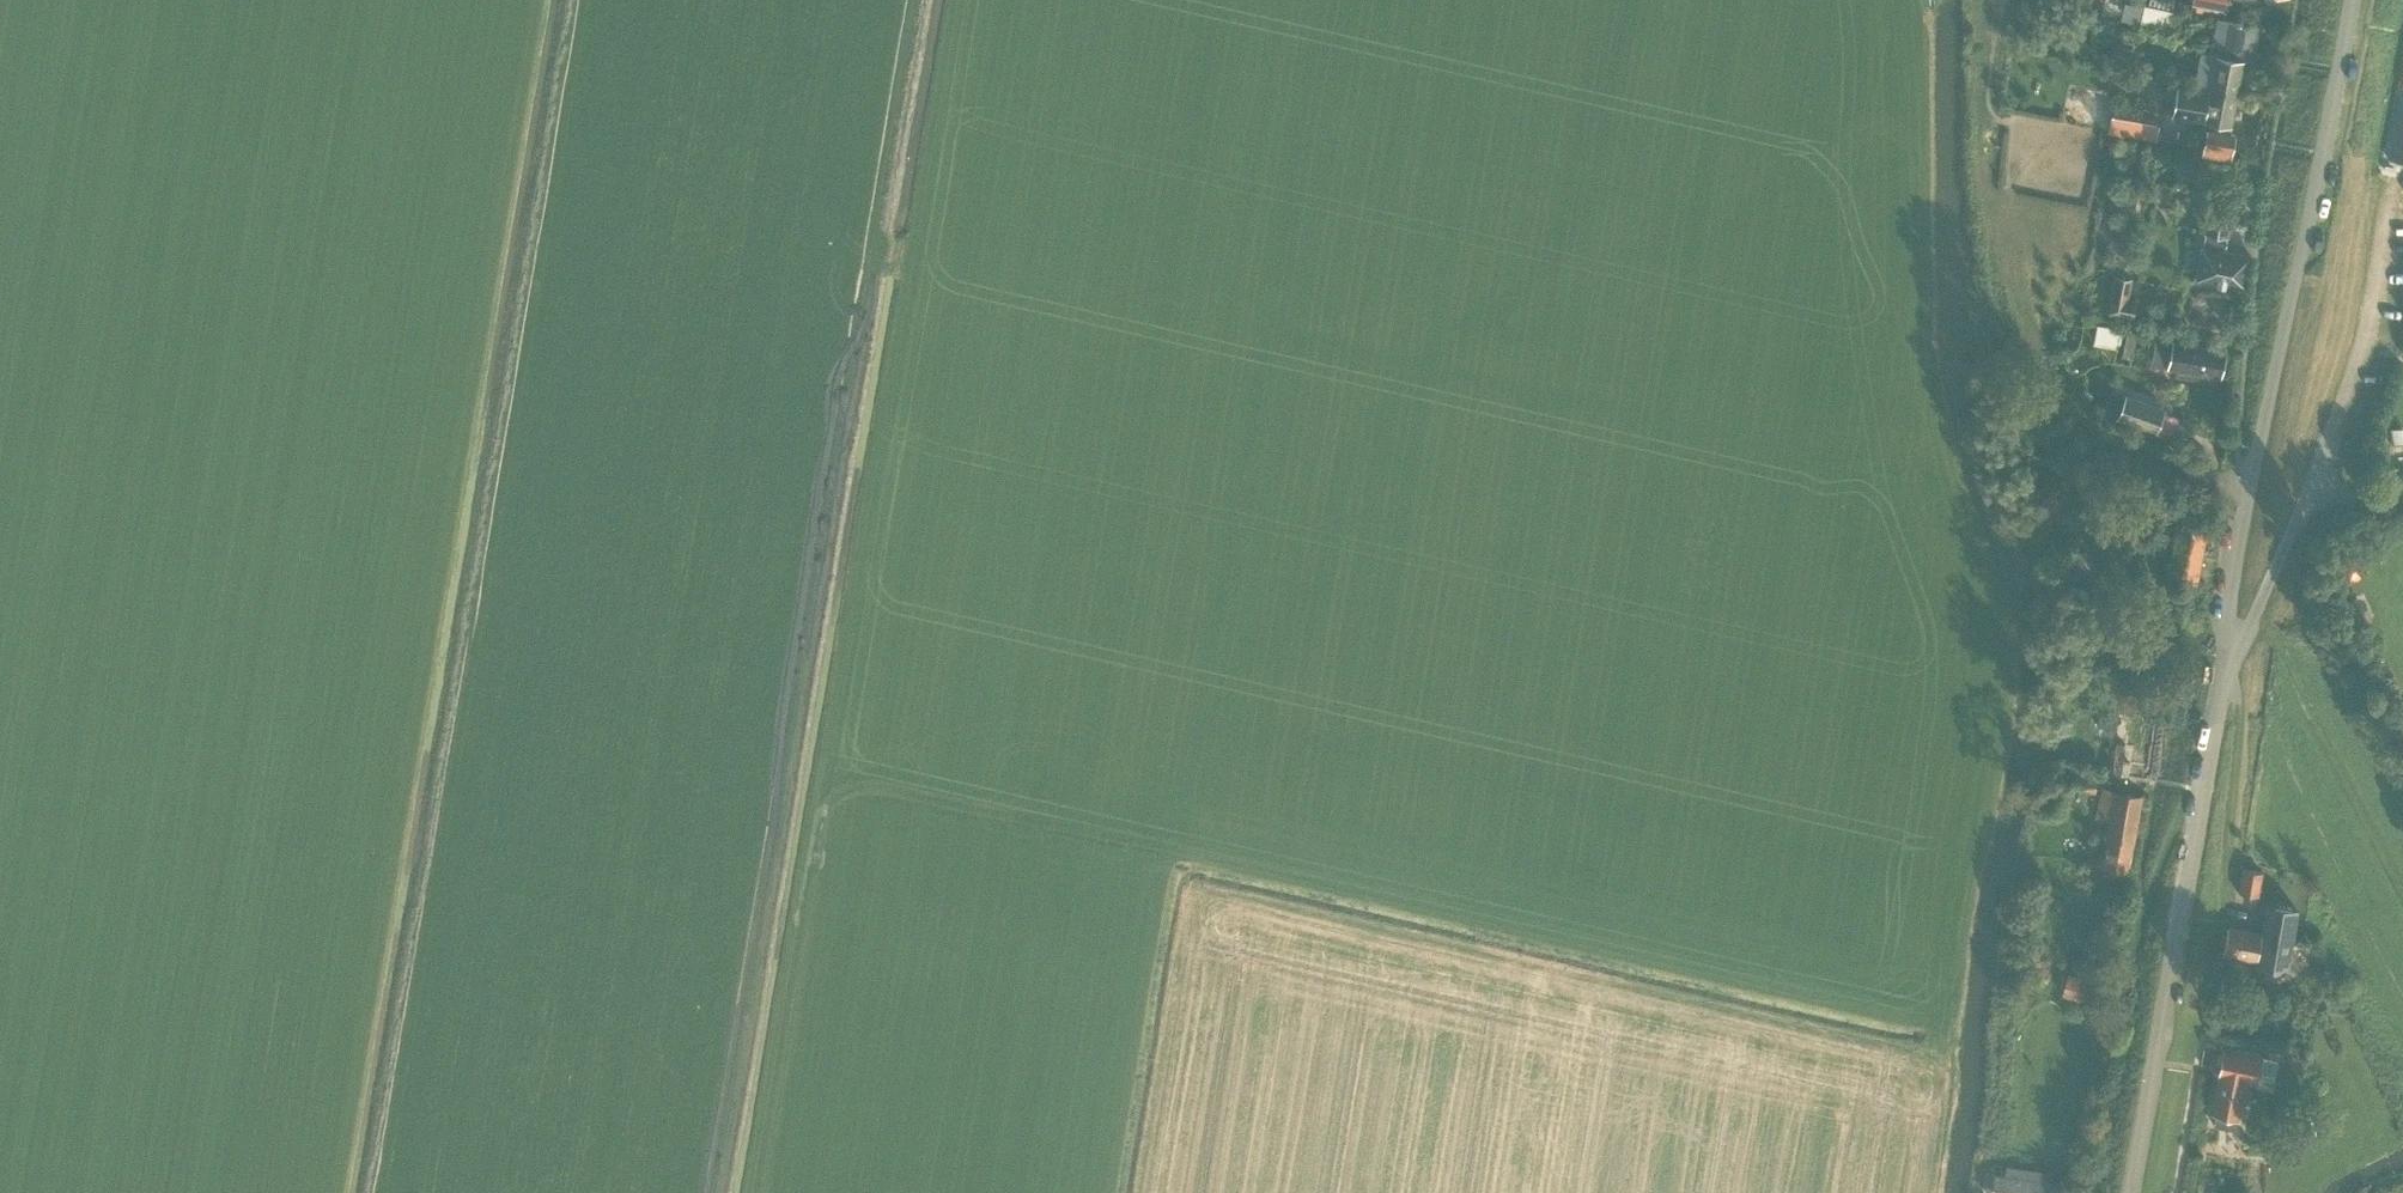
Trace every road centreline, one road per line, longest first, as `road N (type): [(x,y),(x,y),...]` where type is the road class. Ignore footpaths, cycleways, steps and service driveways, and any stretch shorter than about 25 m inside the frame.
road 1 (unclassified): [(2131,1192),(2217,713),(2247,490),(2353,0)]
road 2 (track): [(2397,182),(2367,341),(2332,439)]
road 3 (track): [(2247,490),(2090,428),(2035,355)]

